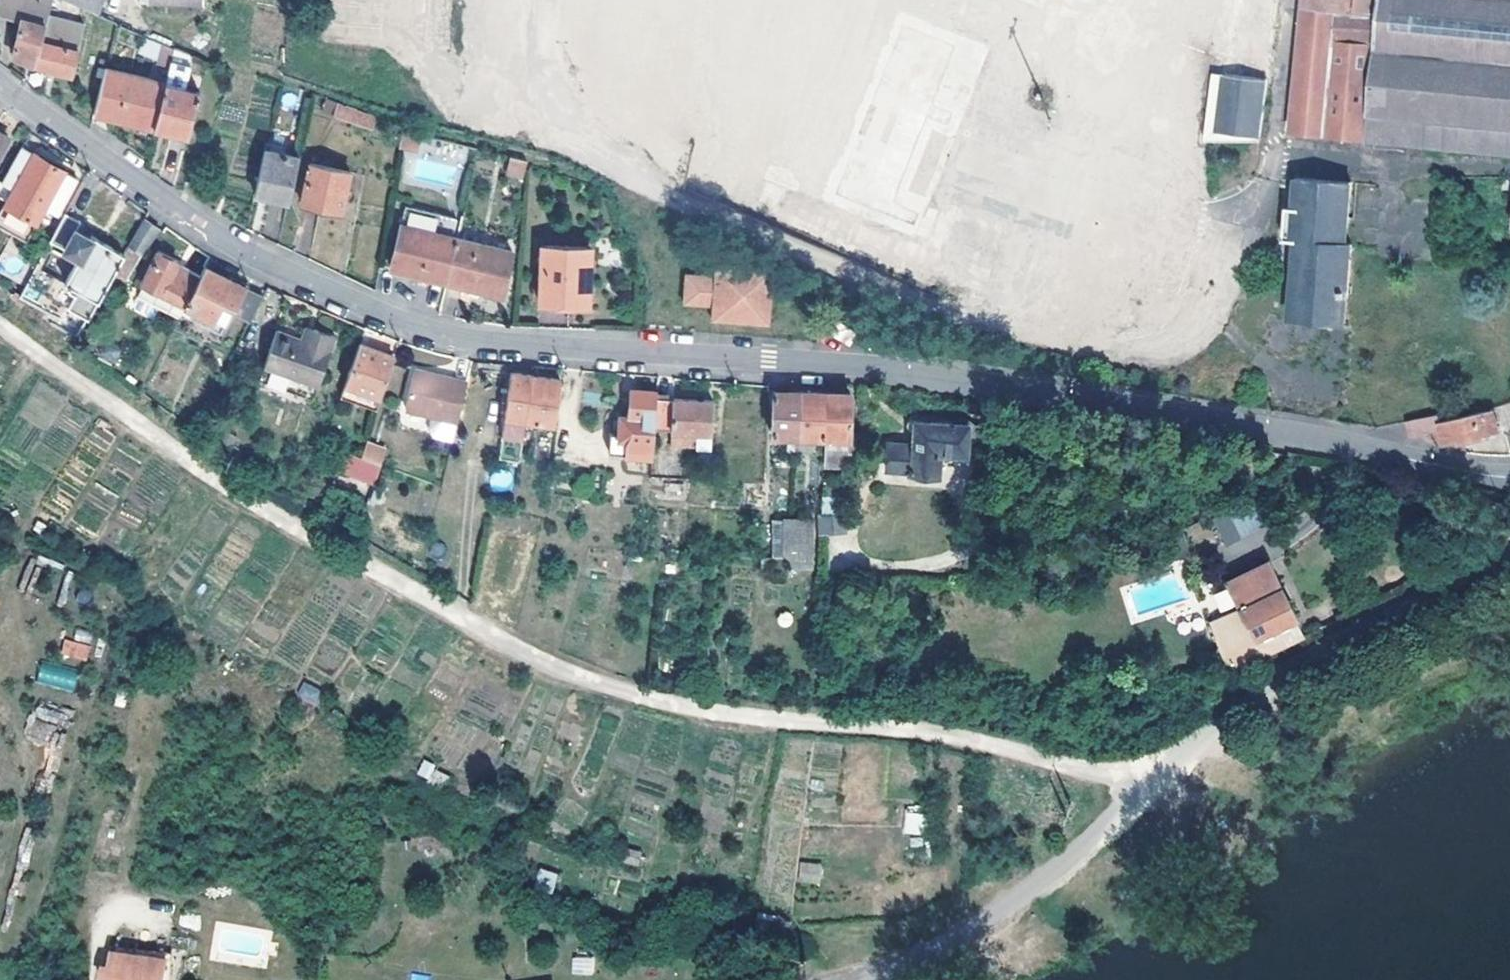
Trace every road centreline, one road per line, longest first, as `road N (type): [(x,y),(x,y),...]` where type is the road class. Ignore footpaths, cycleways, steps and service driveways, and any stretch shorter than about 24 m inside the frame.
road 1 (residential): [(1509,475),(863,365),(425,332),(236,246),(0,83)]
road 2 (track): [(0,323),(221,479),(528,656),(608,690),(694,710),(951,735),(1145,792)]
road 3 (residential): [(885,979),(993,916),(1251,700),(1509,556)]

